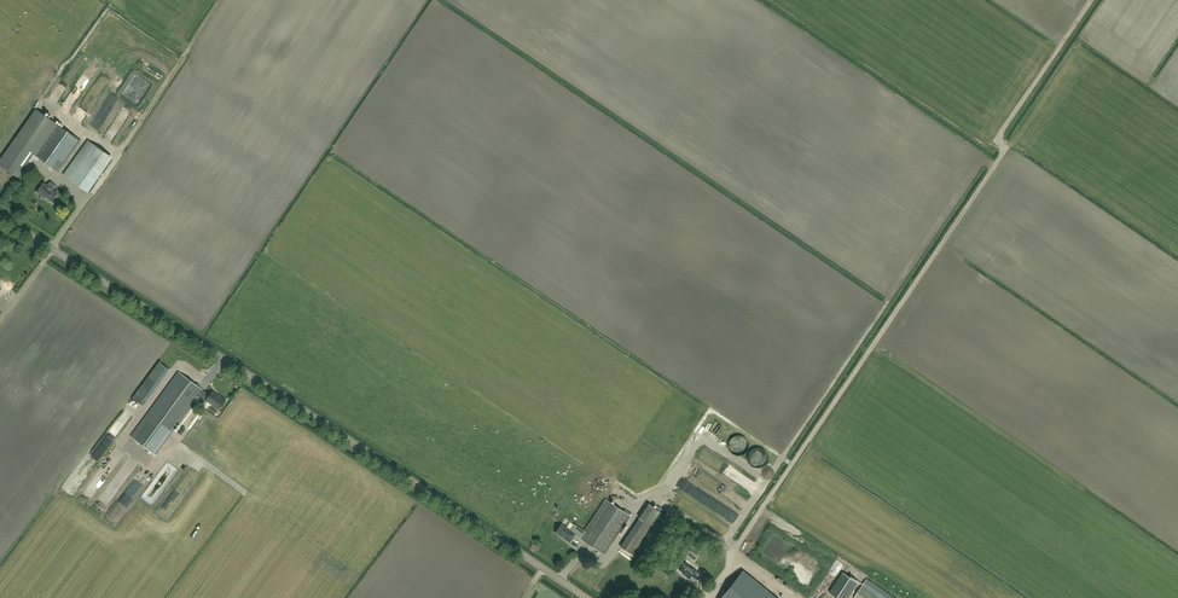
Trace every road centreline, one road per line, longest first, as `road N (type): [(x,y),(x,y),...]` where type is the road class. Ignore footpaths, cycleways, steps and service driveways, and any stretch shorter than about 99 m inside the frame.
road 1 (tertiary): [(583,597),(0,218)]

